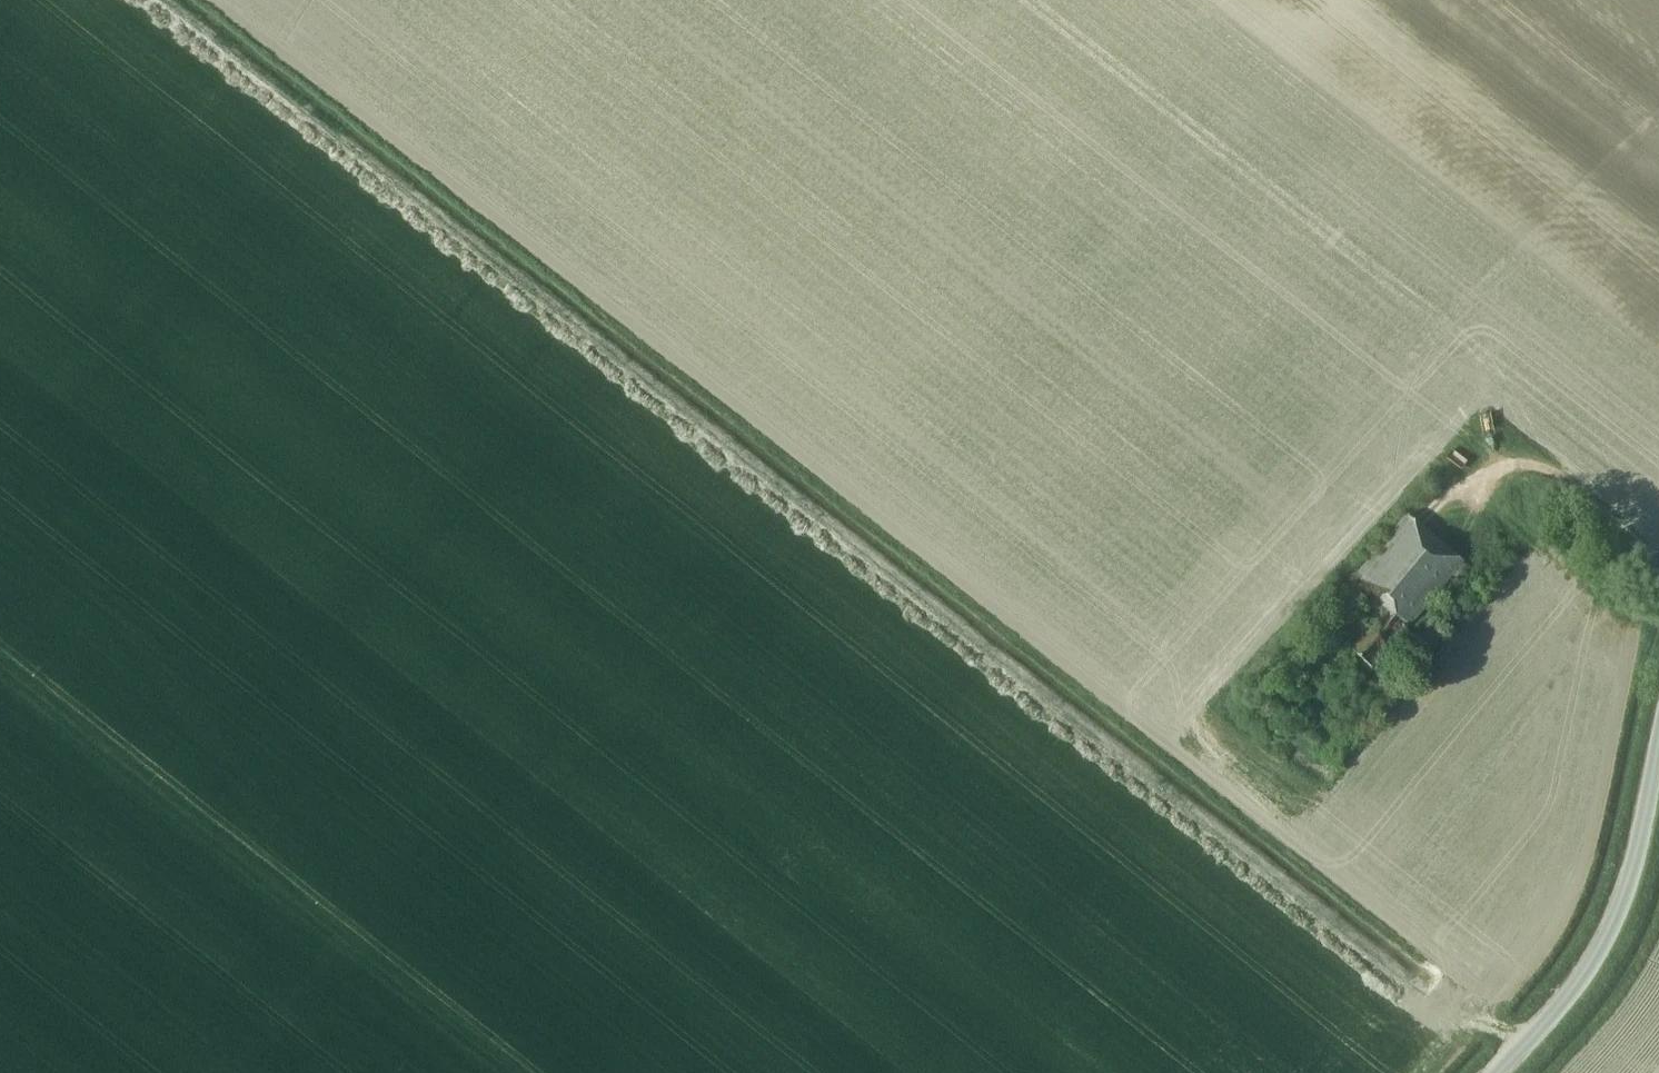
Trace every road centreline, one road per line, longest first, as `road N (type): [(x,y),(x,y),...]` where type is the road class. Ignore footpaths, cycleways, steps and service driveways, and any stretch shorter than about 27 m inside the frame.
road 1 (unclassified): [(1510,1072),(1580,998),(1609,943),(1658,744)]

